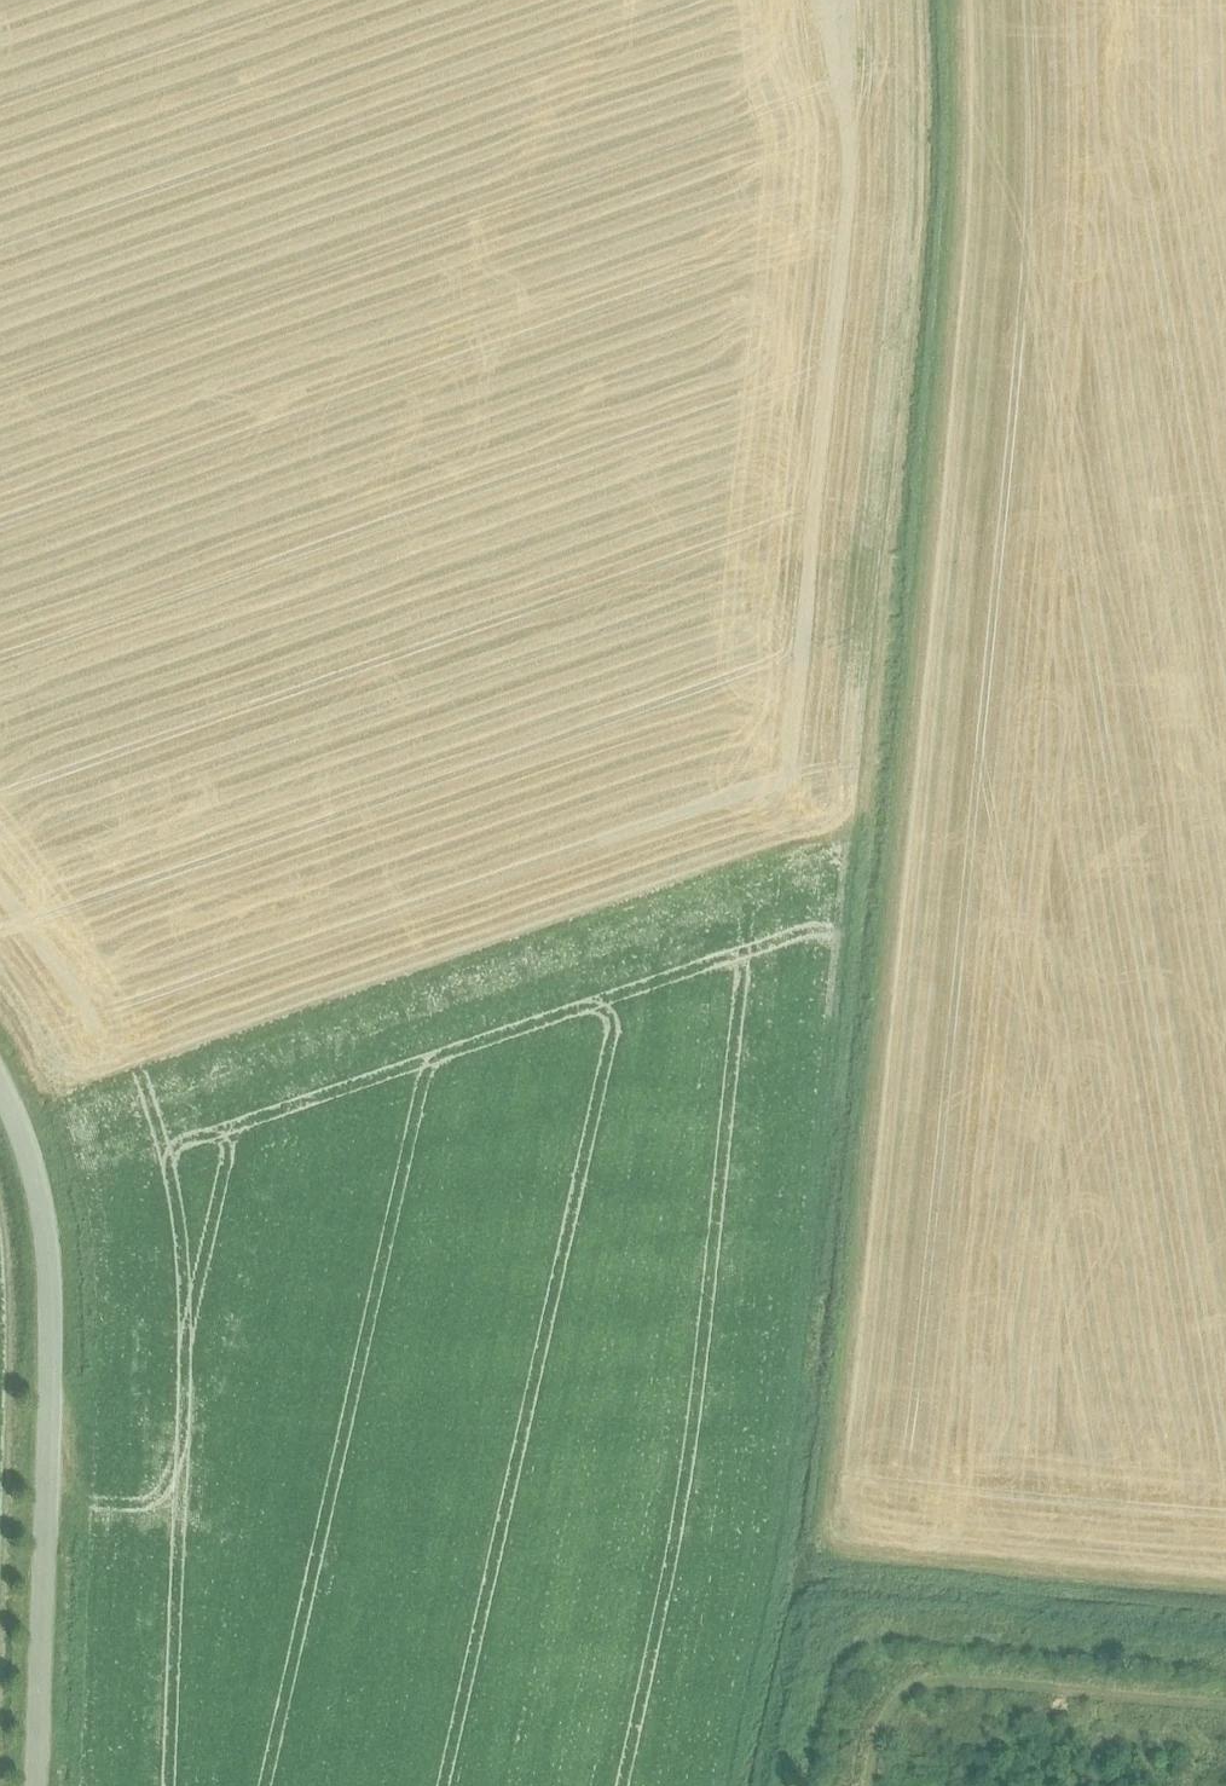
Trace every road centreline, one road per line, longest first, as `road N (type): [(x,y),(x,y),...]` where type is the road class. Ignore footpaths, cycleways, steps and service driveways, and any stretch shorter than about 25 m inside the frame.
road 1 (unclassified): [(34,1785),(47,1251),(19,1128),(0,1090)]

